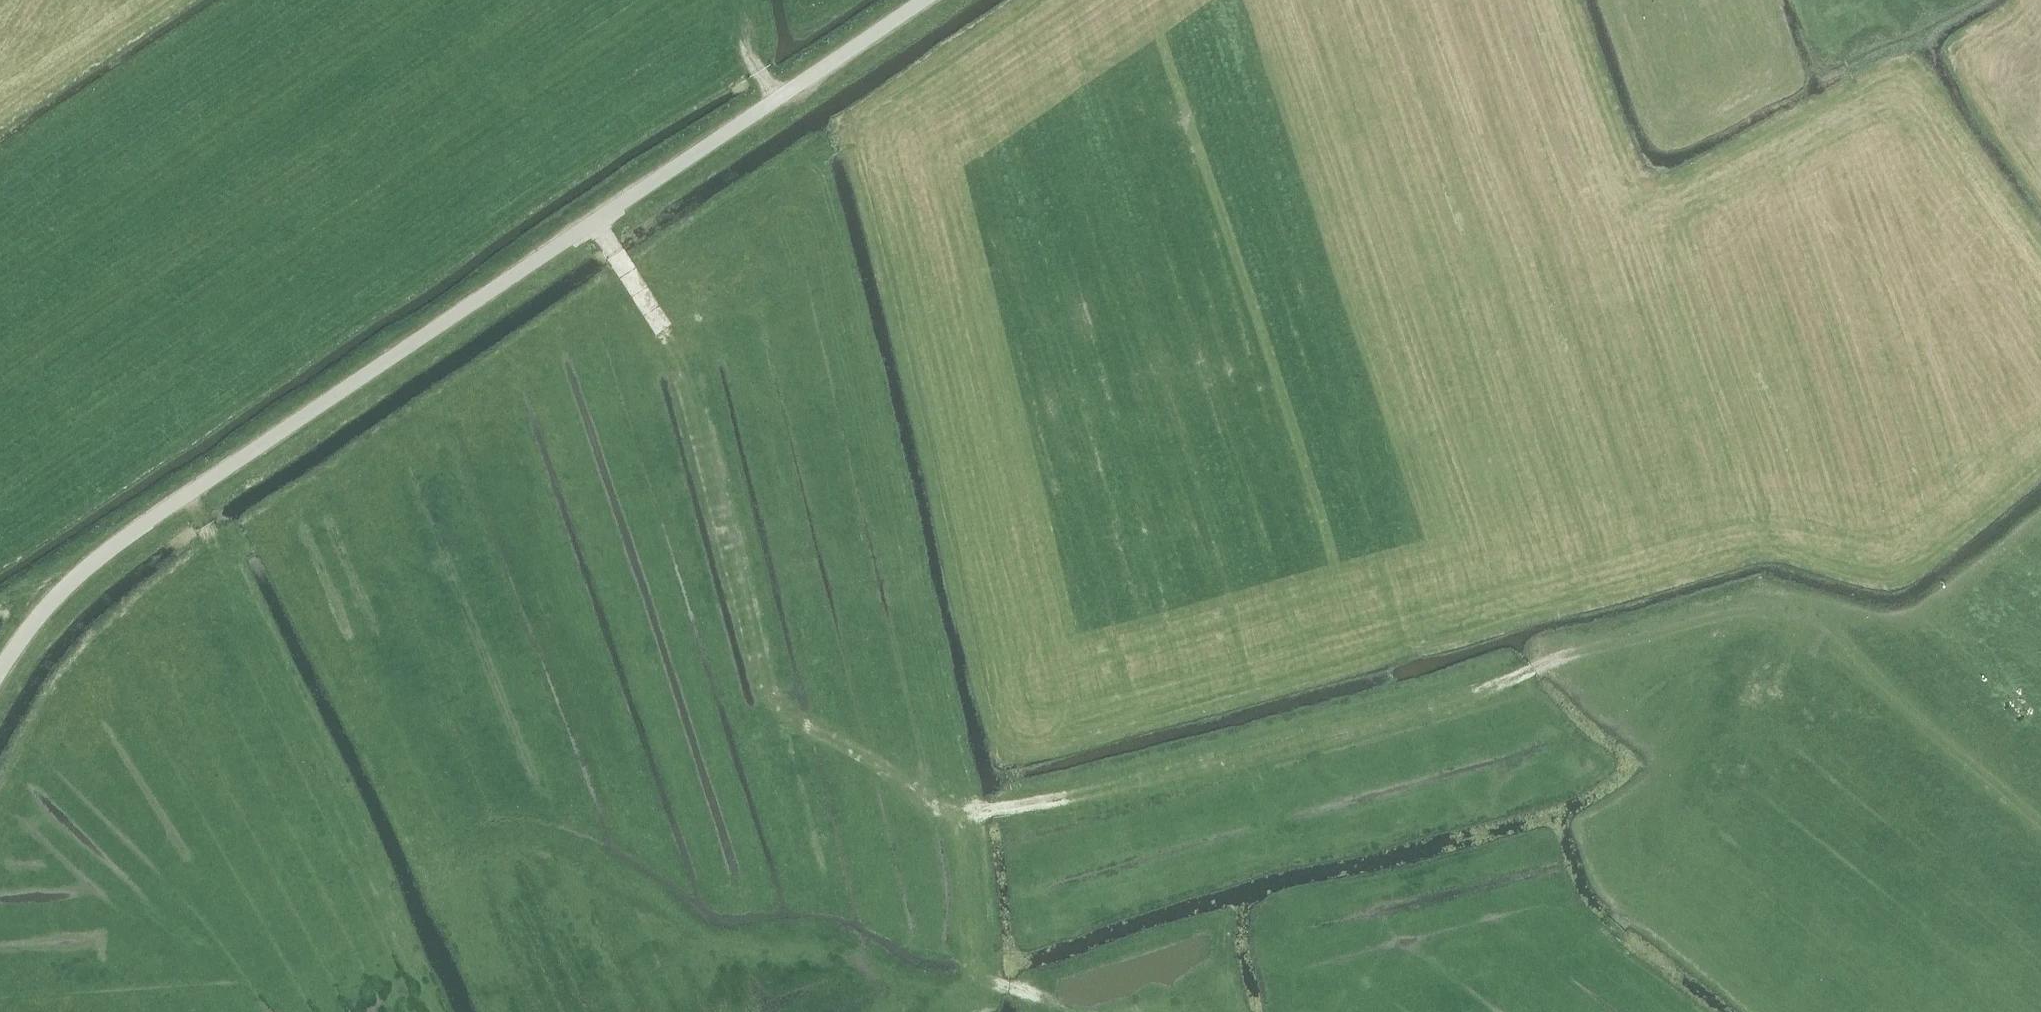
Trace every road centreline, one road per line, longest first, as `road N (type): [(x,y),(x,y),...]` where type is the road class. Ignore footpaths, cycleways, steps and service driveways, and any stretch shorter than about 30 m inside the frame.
road 1 (tertiary): [(0,669),(68,585),(190,494),(925,0)]
road 2 (track): [(666,332),(595,222)]

